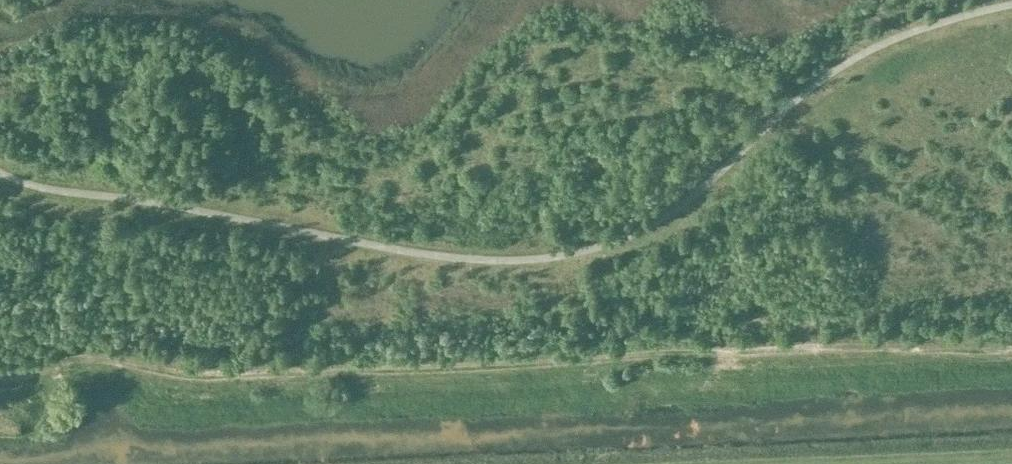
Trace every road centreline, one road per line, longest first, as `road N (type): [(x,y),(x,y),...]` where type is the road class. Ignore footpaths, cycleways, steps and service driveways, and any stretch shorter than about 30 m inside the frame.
road 1 (track): [(31,0),(71,74),(203,77),(374,176),(434,150),(502,78),(553,46),(600,50),(758,107),(944,215),(980,218),(1011,209)]
road 2 (track): [(1011,344),(209,374),(105,362),(0,365)]

